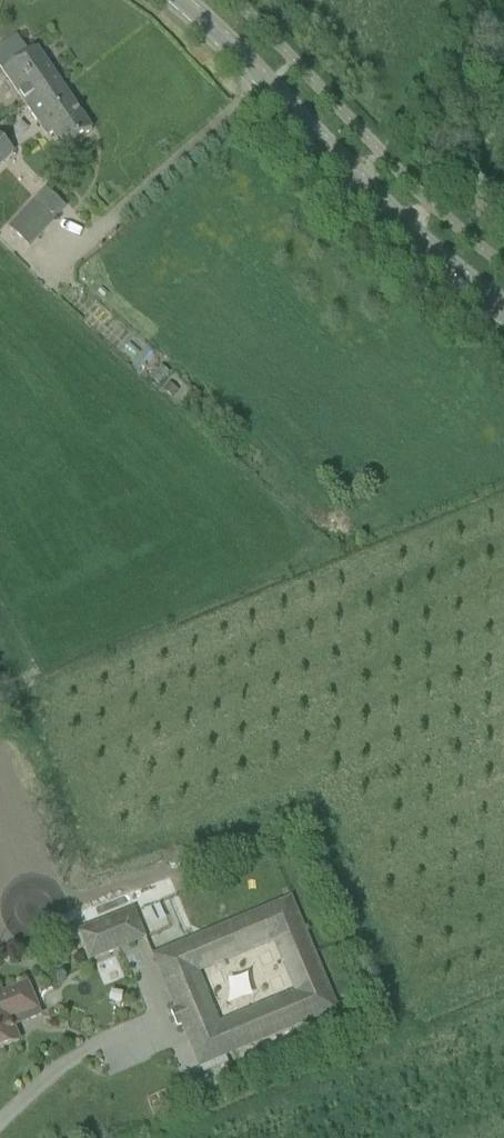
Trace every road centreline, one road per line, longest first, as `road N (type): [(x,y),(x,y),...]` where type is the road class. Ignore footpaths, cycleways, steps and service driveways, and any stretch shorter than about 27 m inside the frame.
road 1 (tertiary): [(503,309),(412,236),(183,0)]

